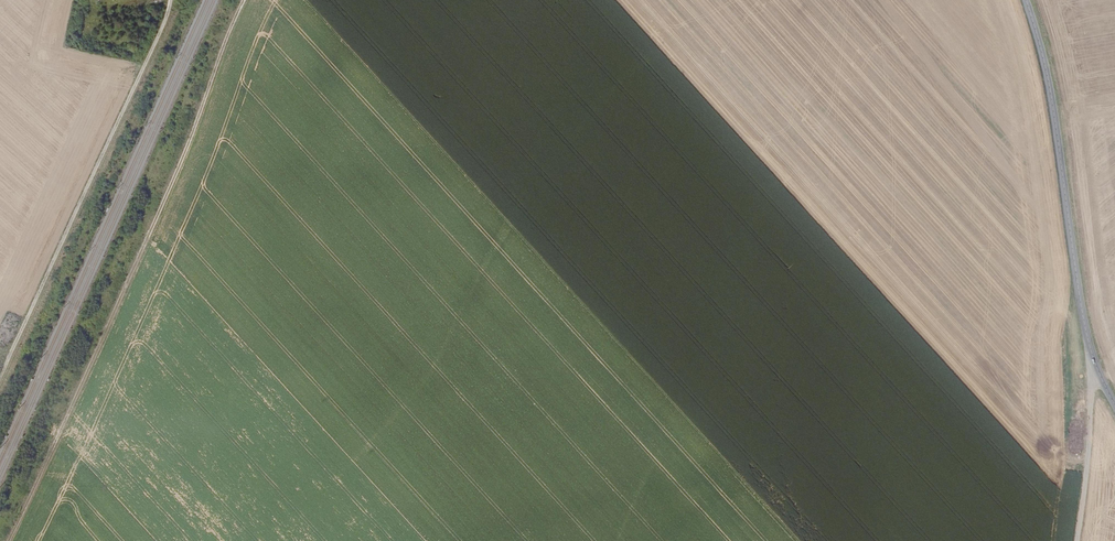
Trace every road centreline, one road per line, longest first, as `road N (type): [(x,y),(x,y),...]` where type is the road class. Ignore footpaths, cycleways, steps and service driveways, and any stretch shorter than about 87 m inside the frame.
road 1 (track): [(7,540),(179,165),(245,0)]
road 2 (tertiary): [(1114,405),(1085,327),(1051,97),(1026,0)]
road 3 (track): [(170,0),(0,377)]
road 4 (track): [(1078,540),(1094,360)]

